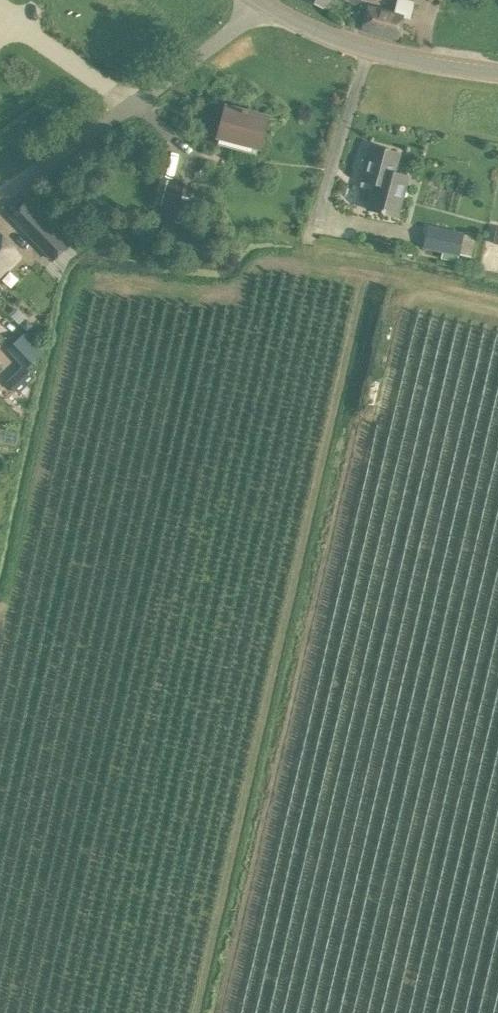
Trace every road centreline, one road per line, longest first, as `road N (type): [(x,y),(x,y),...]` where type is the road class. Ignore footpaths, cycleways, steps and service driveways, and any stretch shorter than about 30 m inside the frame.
road 1 (unclassified): [(0,201),(260,0)]
road 2 (unclassified): [(497,67),(367,50),(265,0)]

